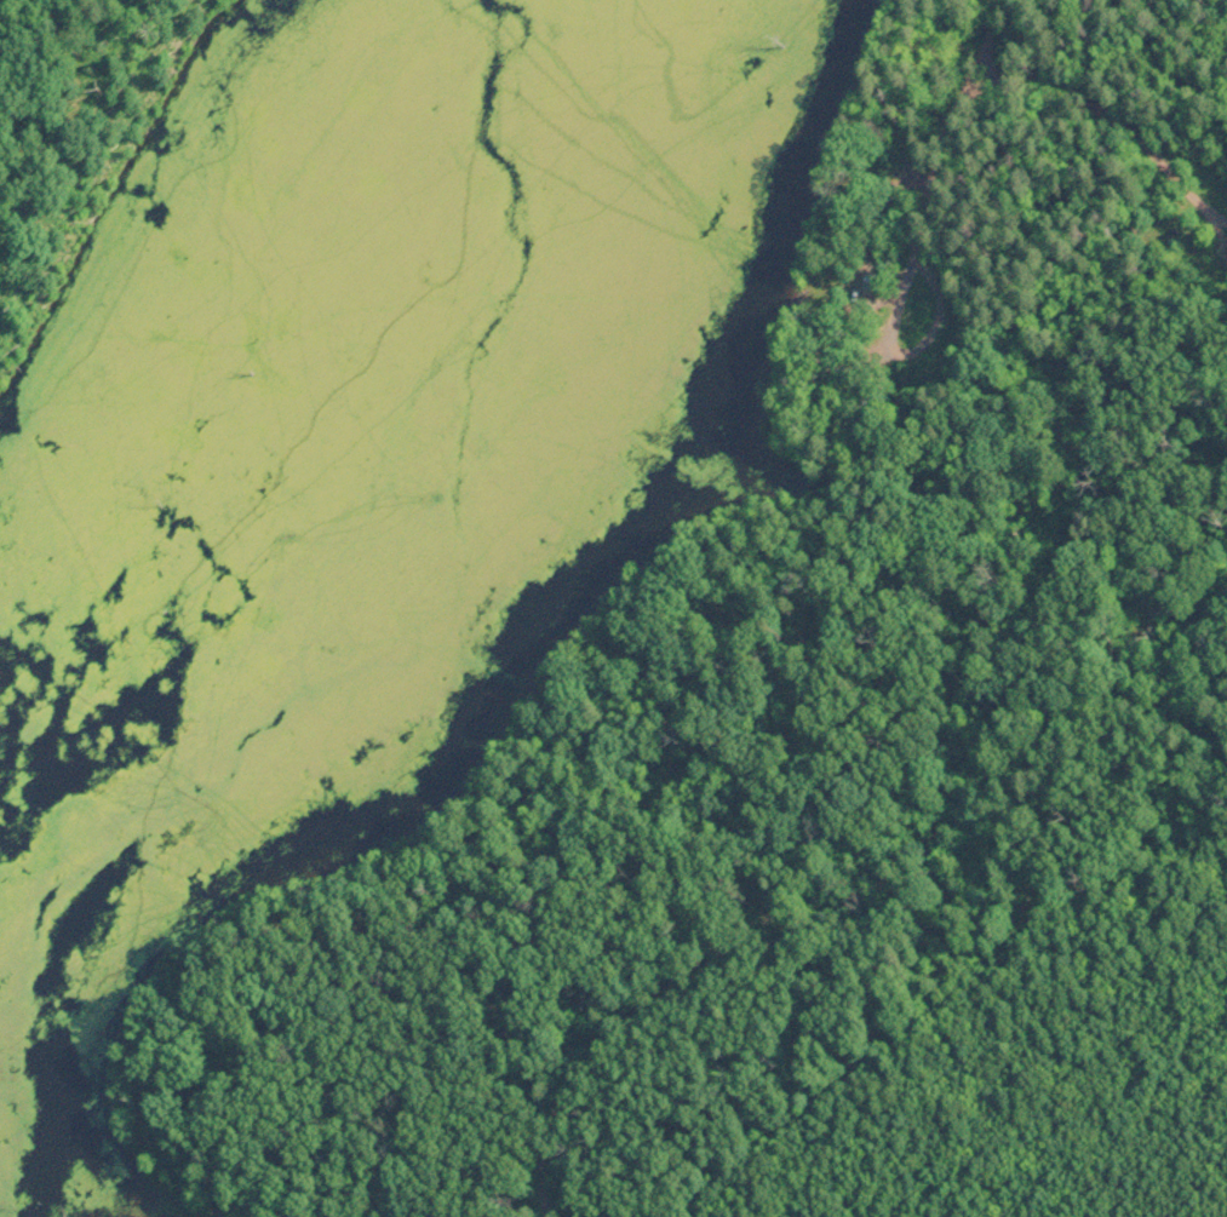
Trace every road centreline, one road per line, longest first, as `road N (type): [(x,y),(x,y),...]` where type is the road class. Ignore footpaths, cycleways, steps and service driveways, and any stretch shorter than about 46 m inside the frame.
road 1 (track): [(550,1216),(552,1131),(572,1083),(591,1061),(625,1033),(872,900),(1129,708),(1199,644),(1226,602)]

